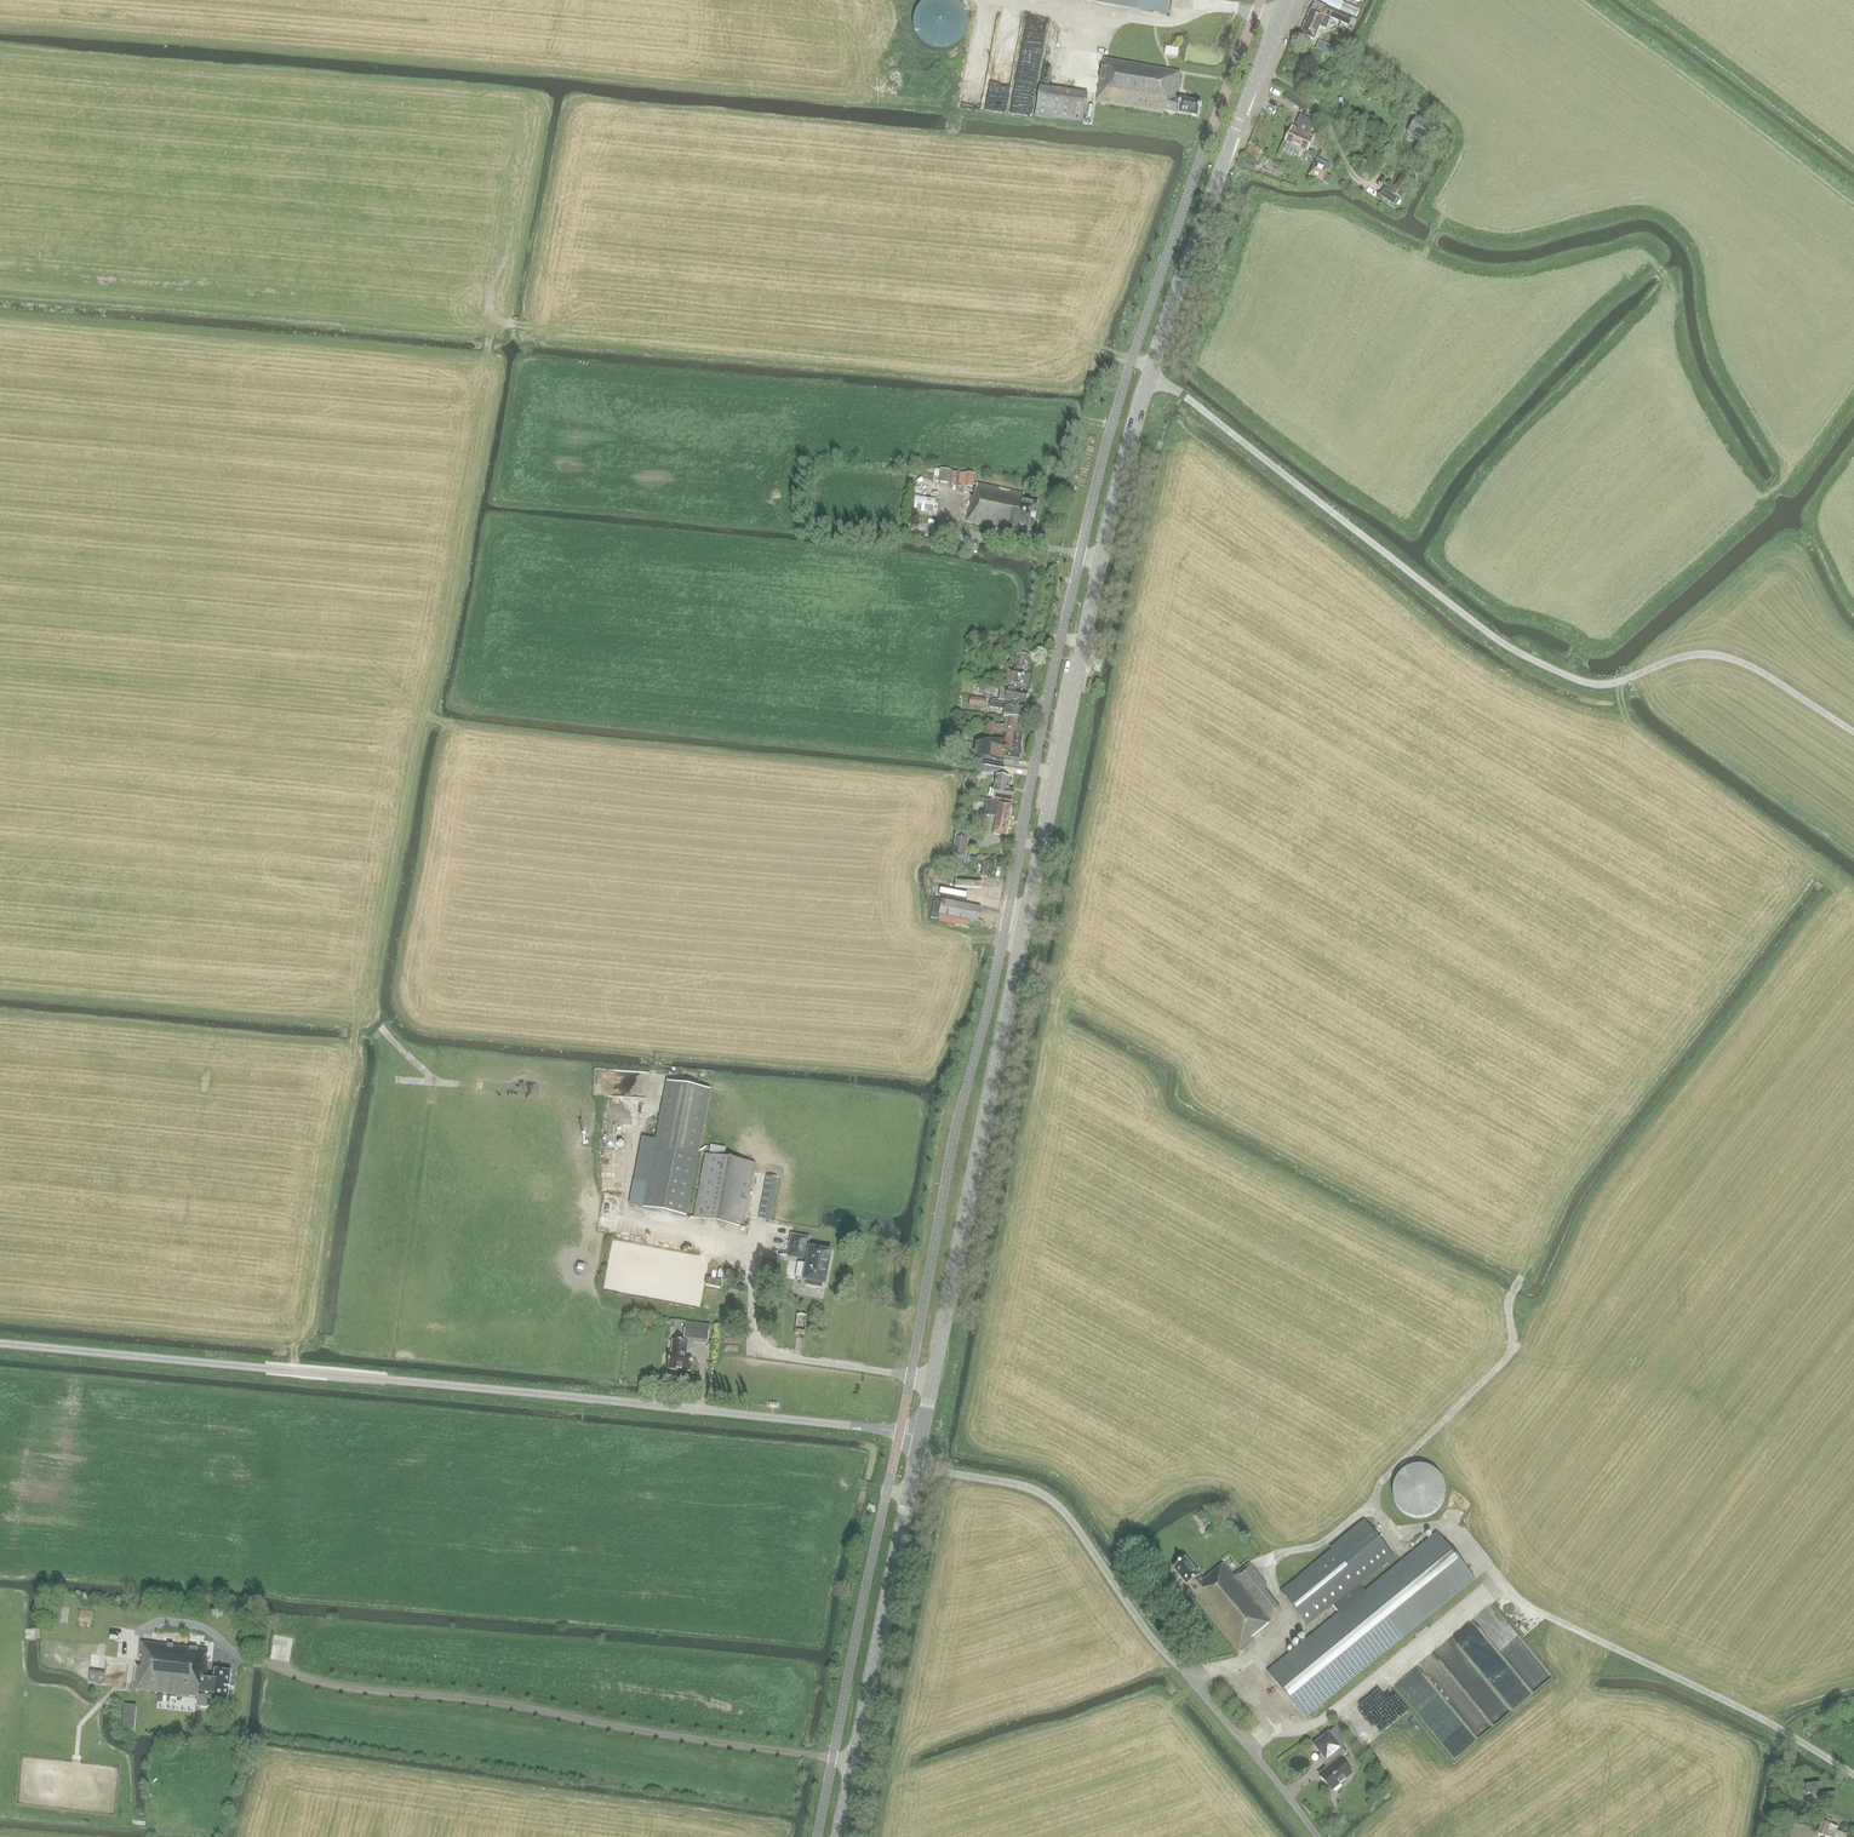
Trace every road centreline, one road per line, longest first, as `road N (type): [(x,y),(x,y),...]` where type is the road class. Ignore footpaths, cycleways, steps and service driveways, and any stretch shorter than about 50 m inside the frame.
road 1 (secondary): [(921,1436),(1119,485),(1180,286),(1285,0)]
road 2 (unclassified): [(921,1436),(0,1343)]
road 3 (track): [(1853,1774),(1766,1720),(1522,1602),(1450,1522),(1392,1532),(1370,1505)]
road 4 (unclassified): [(1318,1836),(1149,1634),(1065,1511),(1023,1486),(915,1466)]
road 5 (track): [(1522,1275),(1508,1302),(1514,1344),(1508,1357),(1381,1481),(1370,1505),(1321,1544),(1271,1557),(1272,1586),(1300,1622),(1243,1669)]
road 6 (secondary): [(840,1836),(915,1466)]

